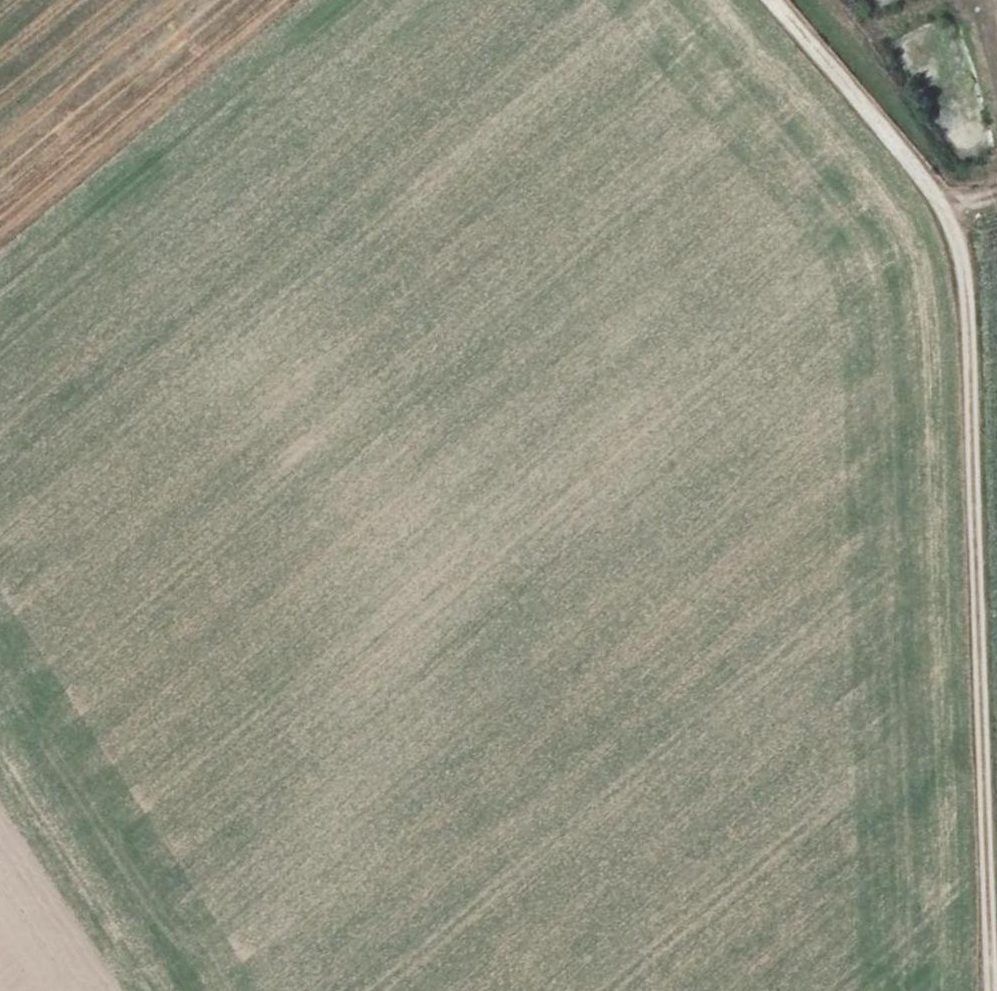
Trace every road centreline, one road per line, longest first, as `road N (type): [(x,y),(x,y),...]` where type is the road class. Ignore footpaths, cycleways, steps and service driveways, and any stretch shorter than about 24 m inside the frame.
road 1 (track): [(770,0),(903,157),(944,213),(960,254),(991,990)]

